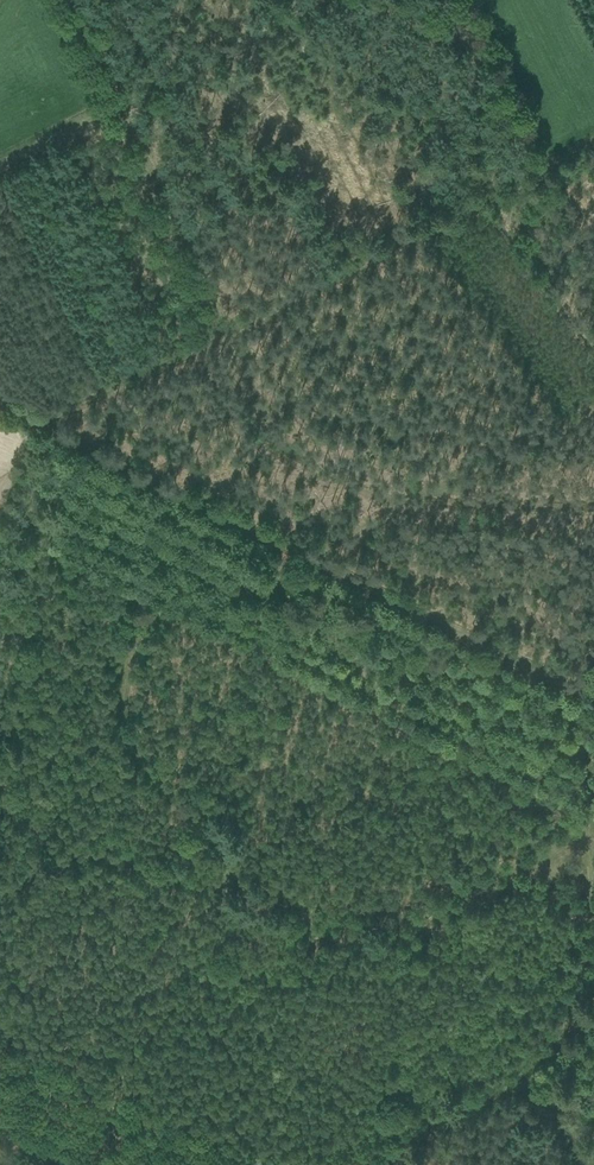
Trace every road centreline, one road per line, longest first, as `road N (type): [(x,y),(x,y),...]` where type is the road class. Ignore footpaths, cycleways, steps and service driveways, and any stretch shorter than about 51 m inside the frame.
road 1 (track): [(0,404),(54,430),(67,470),(91,491),(269,580),(268,588),(170,602),(146,627),(127,687),(134,727),(152,764),(228,849),(227,870),(212,880),(76,847),(0,892)]
road 2 (track): [(269,580),(337,613),(466,717),(497,720),(555,709),(571,727),(591,788),(589,882),(539,1059),(581,1164)]
road 3 (track): [(64,0),(217,323),(27,417)]

